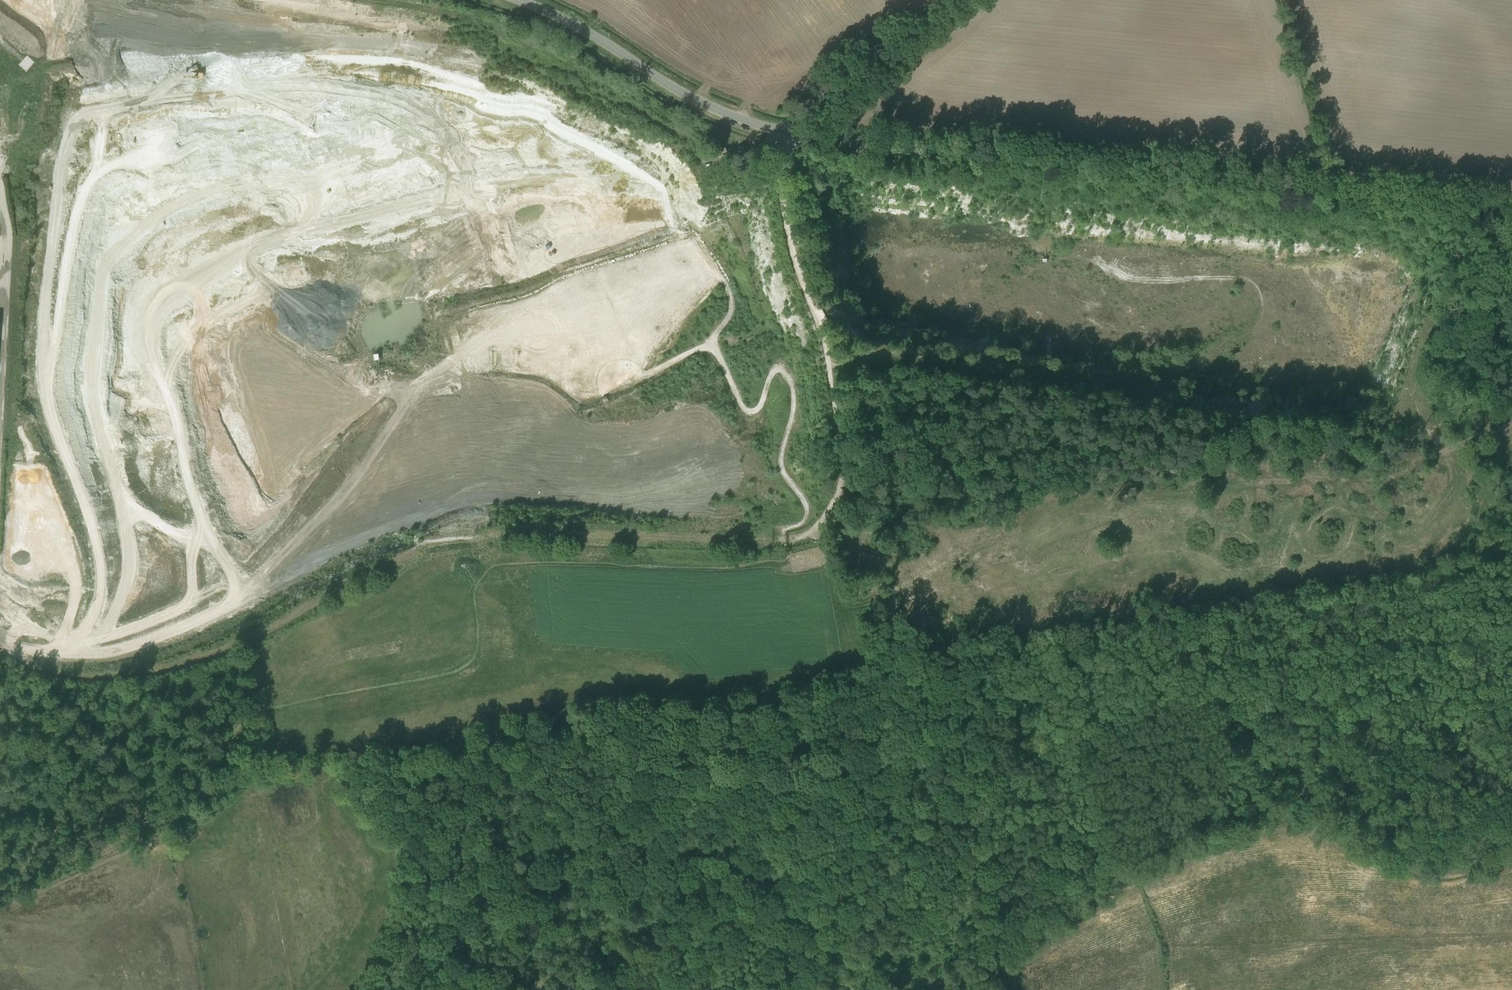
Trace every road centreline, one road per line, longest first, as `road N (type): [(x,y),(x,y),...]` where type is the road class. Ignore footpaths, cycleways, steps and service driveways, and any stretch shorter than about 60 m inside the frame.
road 1 (tertiary): [(1511,208),(791,134)]
road 2 (tertiary): [(791,134),(707,106),(522,0)]
road 3 (unclassified): [(791,134),(949,0)]

